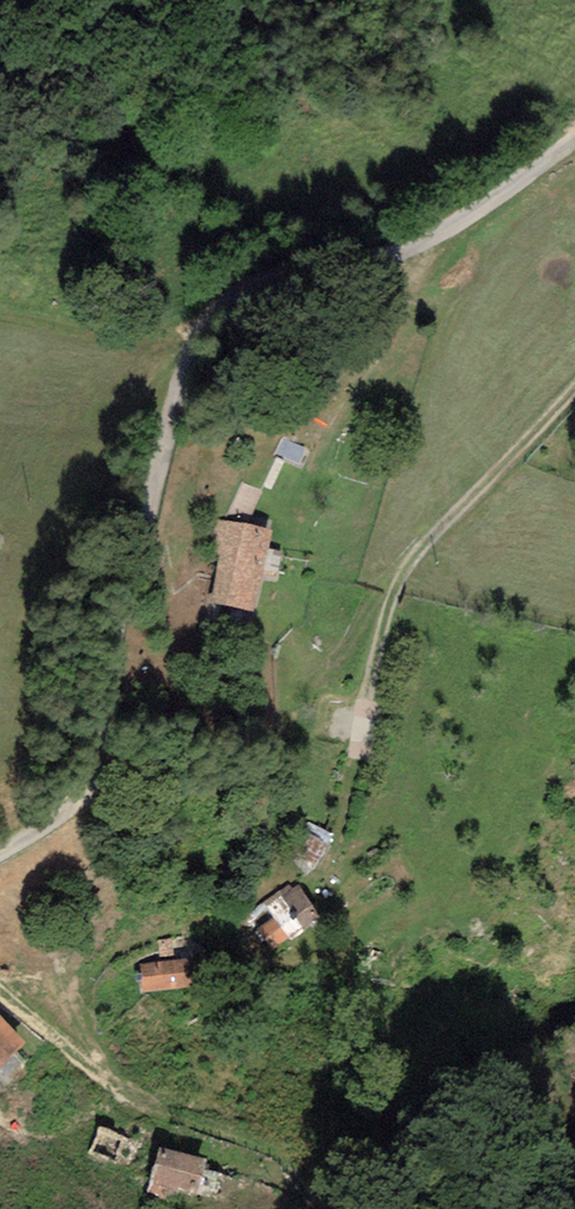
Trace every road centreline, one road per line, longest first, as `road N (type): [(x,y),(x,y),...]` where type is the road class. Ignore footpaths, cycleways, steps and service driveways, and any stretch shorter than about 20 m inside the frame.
road 1 (track): [(574,137),(415,248),(255,282),(213,316),(186,365),(114,637),(102,764),(74,806),(0,854)]
road 2 (track): [(291,508),(472,214)]
road 3 (track): [(396,582),(574,388)]

